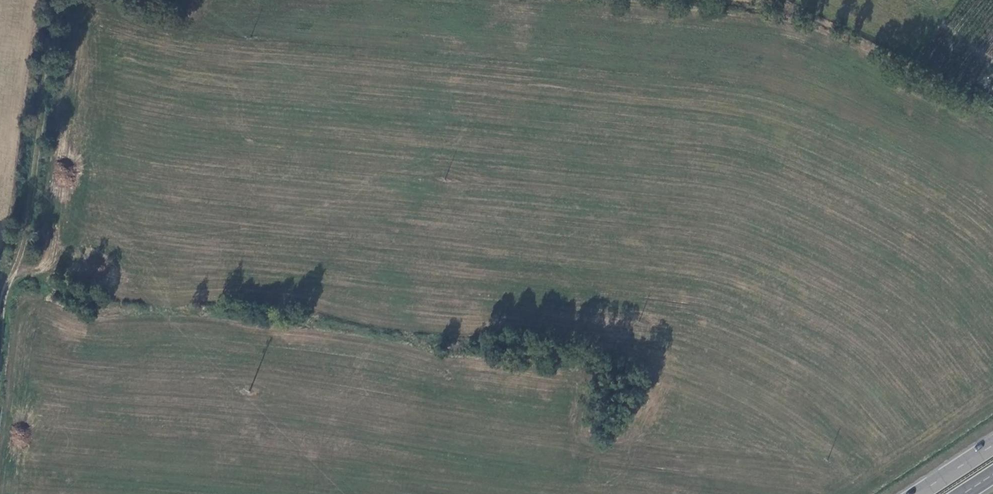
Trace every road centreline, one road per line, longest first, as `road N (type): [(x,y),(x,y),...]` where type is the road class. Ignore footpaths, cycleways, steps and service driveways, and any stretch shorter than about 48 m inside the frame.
road 1 (track): [(0,322),(45,140),(54,0)]

